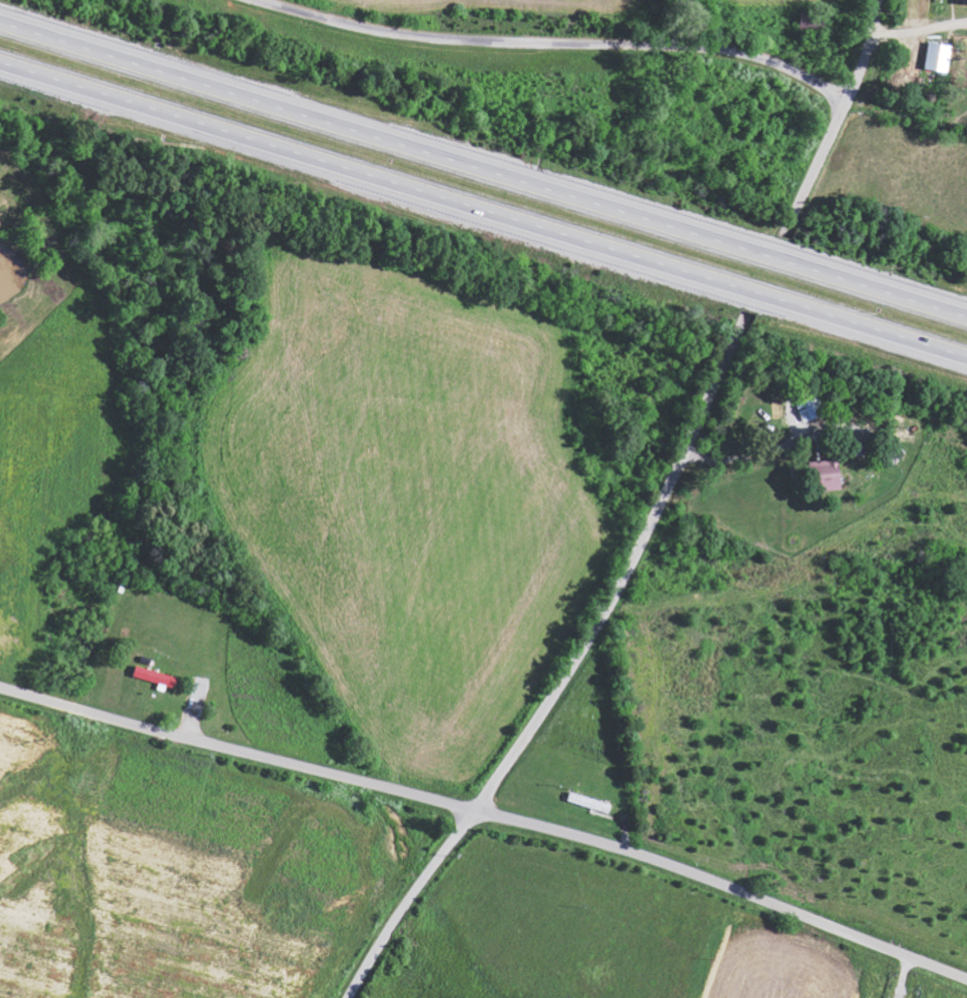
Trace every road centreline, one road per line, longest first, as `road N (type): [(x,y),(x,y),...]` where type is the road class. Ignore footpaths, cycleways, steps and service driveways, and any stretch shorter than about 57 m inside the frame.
road 1 (residential): [(966,981),(627,853),(0,690)]
road 2 (motorway): [(966,315),(0,20)]
road 3 (motorway): [(0,61),(966,356)]
road 4 (residential): [(349,997),(600,625),(746,325)]
road 5 (residential): [(845,105),(774,65),(715,50),(408,36),(253,0)]
road 6 (residential): [(788,230),(854,86),(878,0)]

